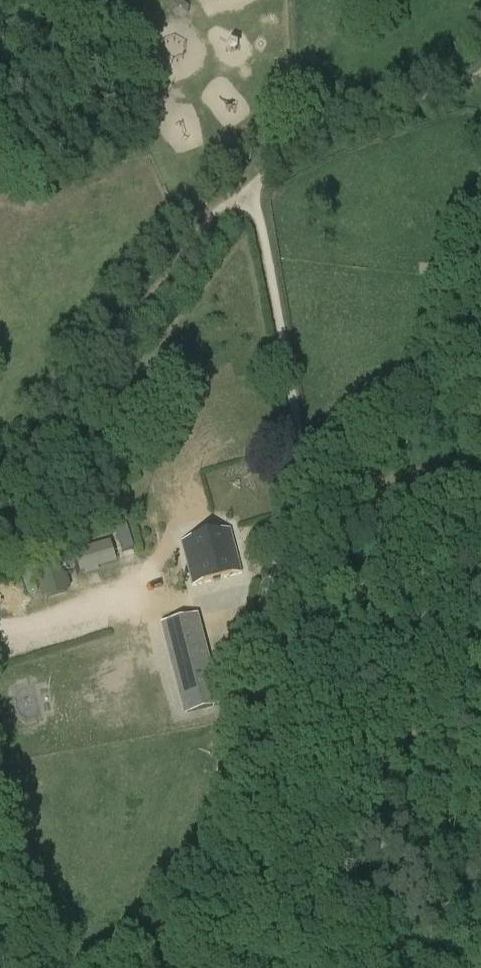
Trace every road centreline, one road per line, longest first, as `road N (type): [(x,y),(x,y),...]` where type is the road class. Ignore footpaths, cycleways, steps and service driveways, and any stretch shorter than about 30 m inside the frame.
road 1 (track): [(253,193),(294,407),(294,477),(261,666),(272,725),(321,794),(480,934)]
road 2 (track): [(253,193),(213,215),(0,479)]
road 3 (track): [(480,72),(280,153),(253,193)]

